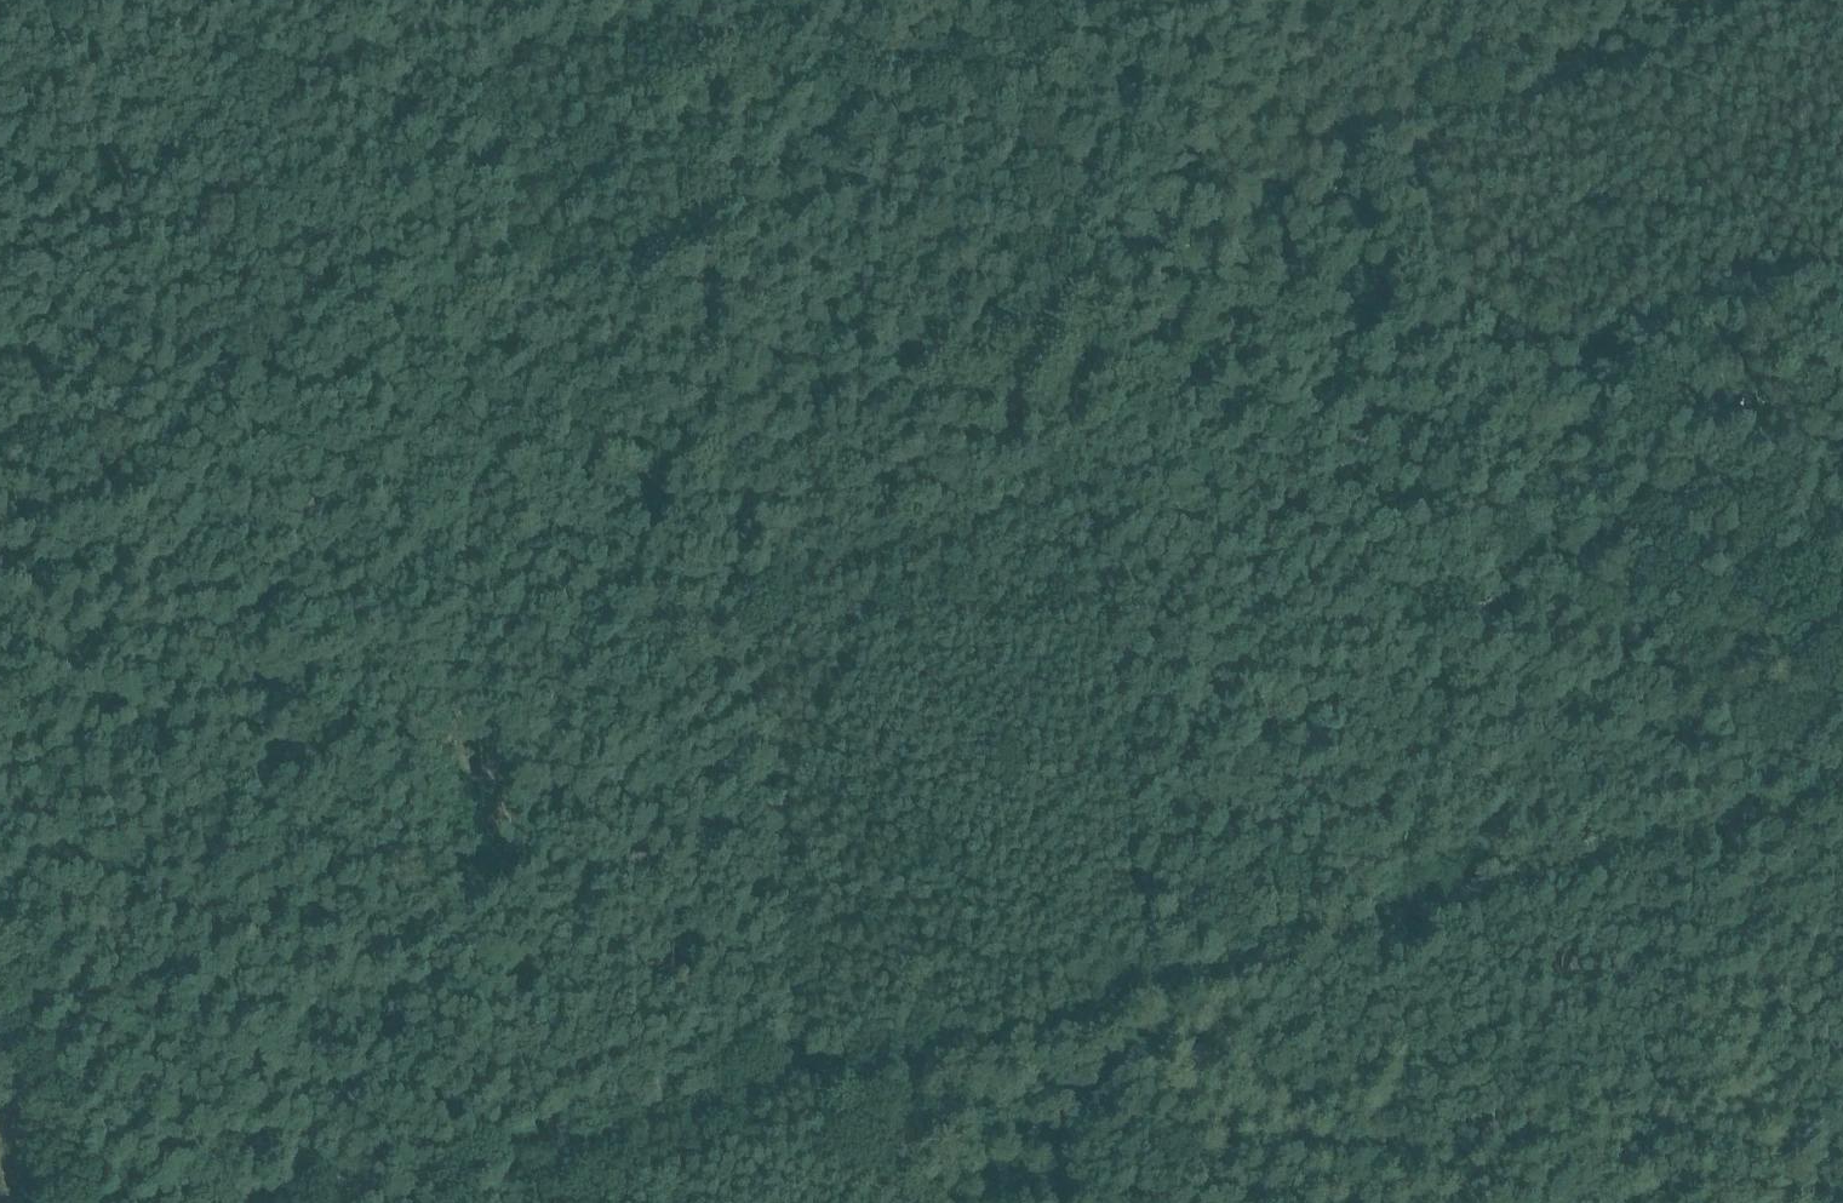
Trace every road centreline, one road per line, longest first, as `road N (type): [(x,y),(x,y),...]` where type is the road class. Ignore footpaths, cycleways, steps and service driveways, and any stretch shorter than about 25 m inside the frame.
road 1 (track): [(1006,0),(700,107),(783,1060)]
road 2 (track): [(783,1060),(1842,771)]
road 3 (track): [(476,1145),(783,1060)]
road 4 (track): [(269,1202),(476,1145)]
road 5 (track): [(43,1202),(0,1064)]

